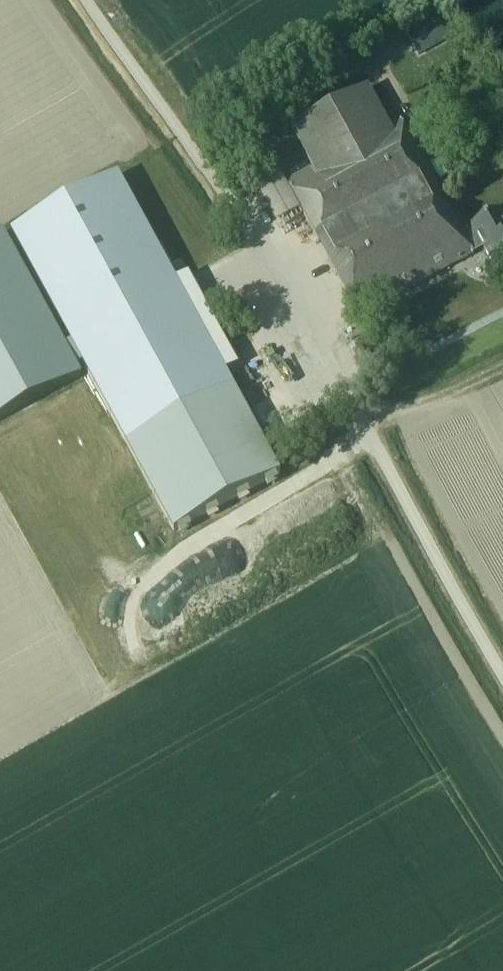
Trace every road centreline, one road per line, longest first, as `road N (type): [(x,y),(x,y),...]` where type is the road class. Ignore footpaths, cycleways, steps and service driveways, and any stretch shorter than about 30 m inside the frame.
road 1 (unclassified): [(502,679),(386,471),(333,341),(89,0)]
road 2 (track): [(368,432),(144,580),(131,609),(133,703)]

